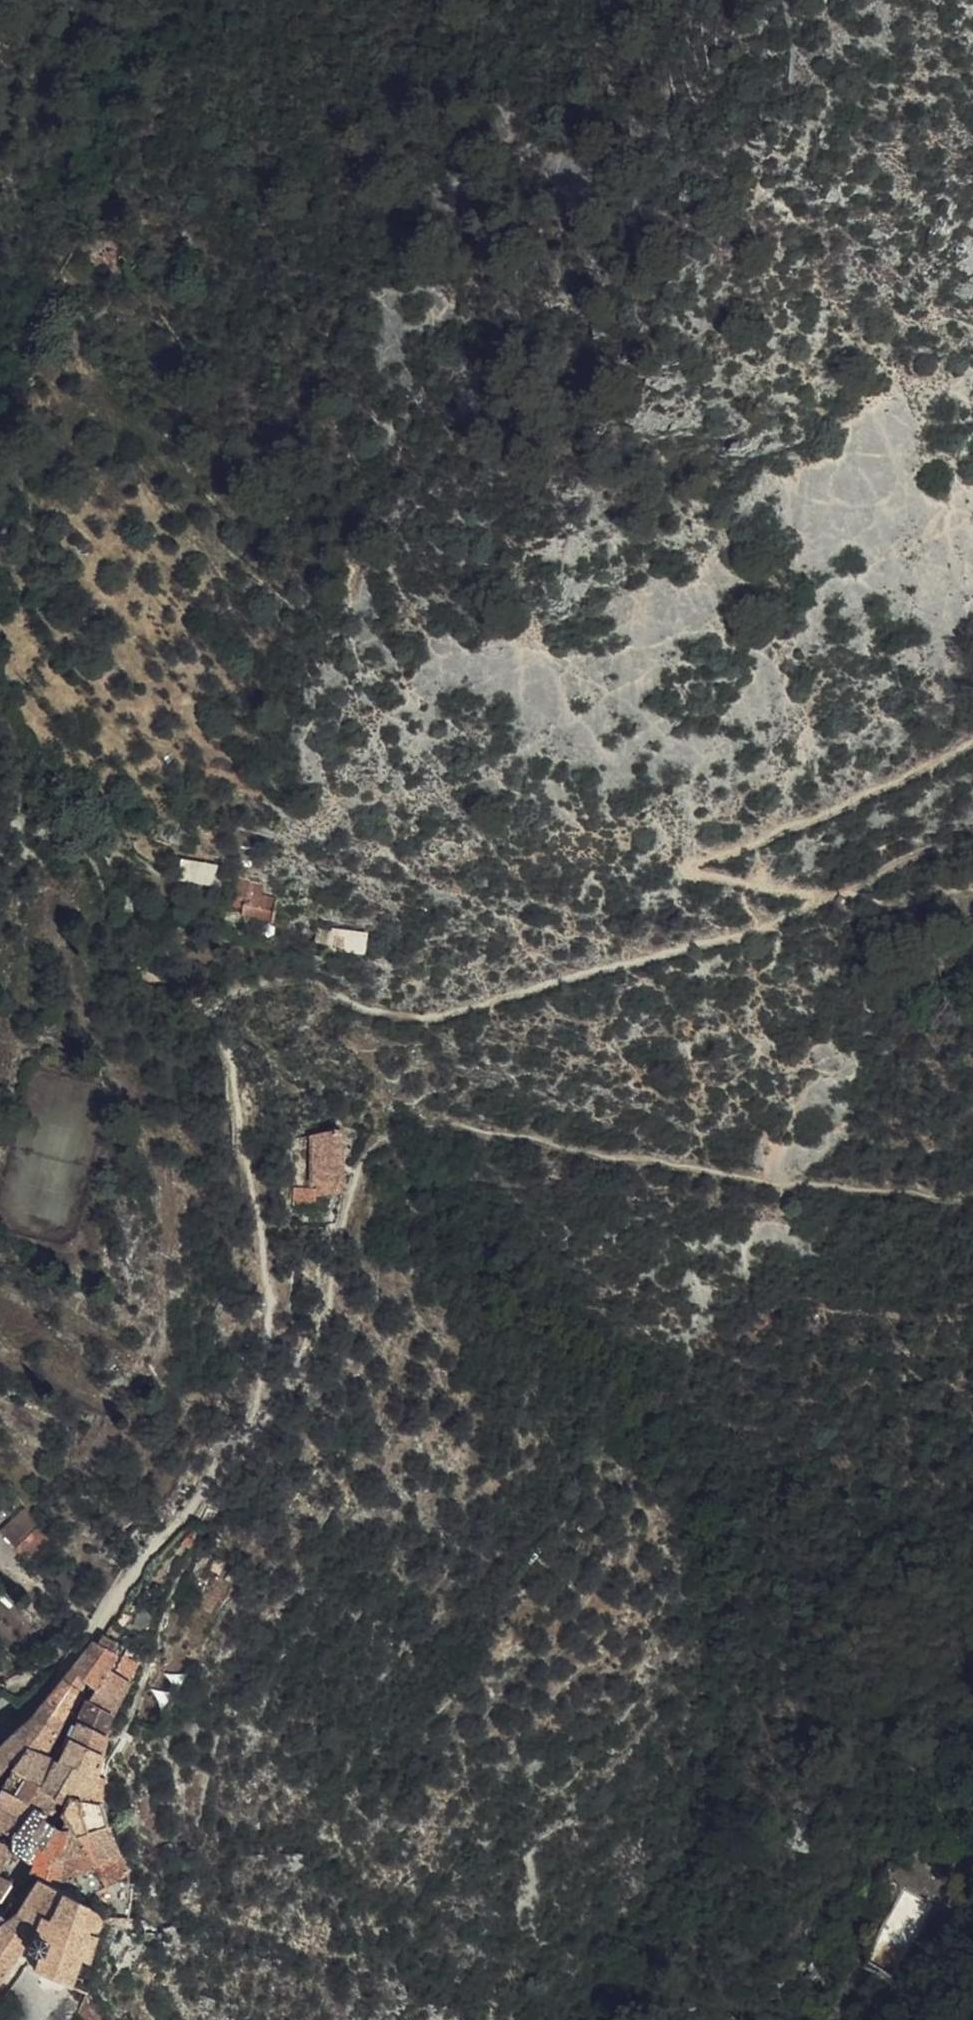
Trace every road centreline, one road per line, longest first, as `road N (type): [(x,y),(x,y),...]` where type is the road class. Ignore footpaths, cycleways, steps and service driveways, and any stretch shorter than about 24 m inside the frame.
road 1 (track): [(93,1049),(150,1143),(165,1201),(162,1334),(149,1374),(125,1391),(99,1395),(0,1365)]

